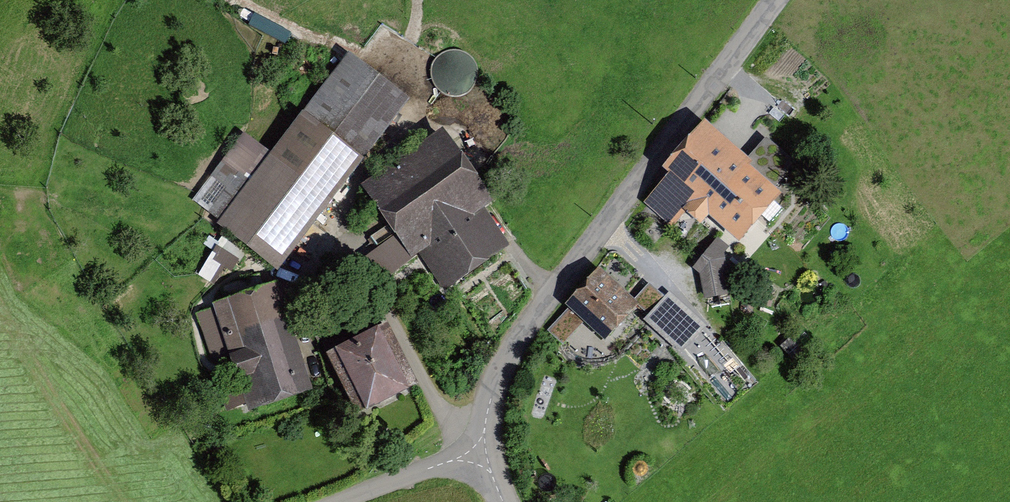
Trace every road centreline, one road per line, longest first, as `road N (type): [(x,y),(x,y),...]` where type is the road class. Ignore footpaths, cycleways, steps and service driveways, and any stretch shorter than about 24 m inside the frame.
road 1 (residential): [(476,452),(494,389),(549,292),(773,0)]
road 2 (unclassified): [(348,501),(476,452)]

